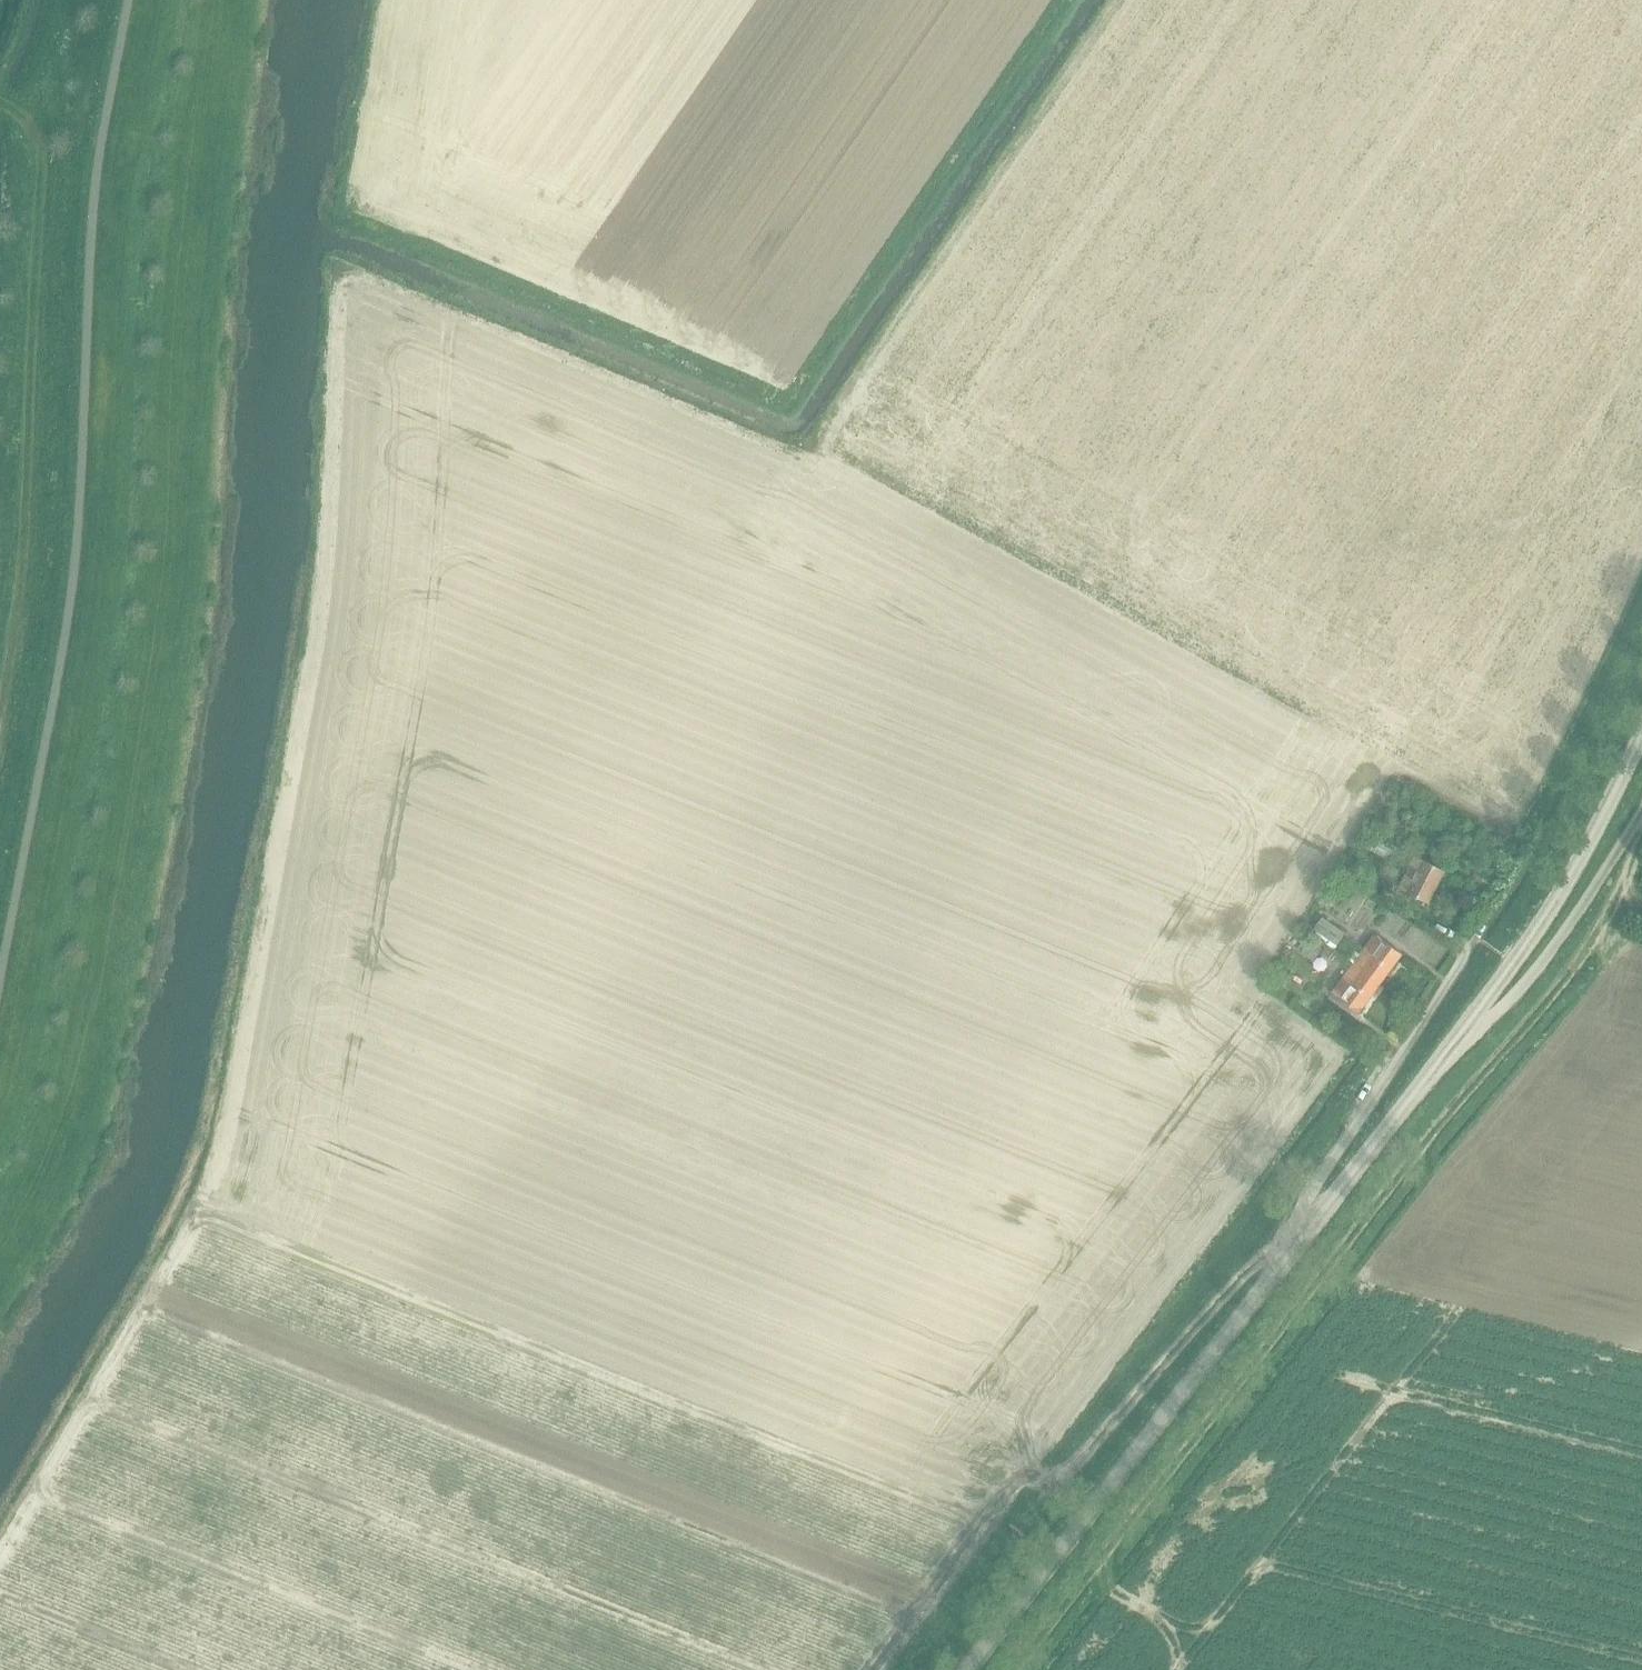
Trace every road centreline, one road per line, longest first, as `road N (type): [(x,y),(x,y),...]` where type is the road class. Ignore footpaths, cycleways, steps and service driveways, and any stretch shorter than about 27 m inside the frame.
road 1 (unclassified): [(0,977),(71,592),(96,183),(127,0)]
road 2 (unclassified): [(965,1669),(1299,1235)]
road 3 (residential): [(1299,1235),(1294,1216),(1302,1201),(1475,938)]
road 4 (unclassified): [(1463,1023),(1510,962),(1641,735)]
road 5 (unclassified): [(1463,1023),(1490,1018),(1508,1000),(1559,940),(1641,813)]
road 6 (unclassified): [(1299,1235),(1463,1023)]

